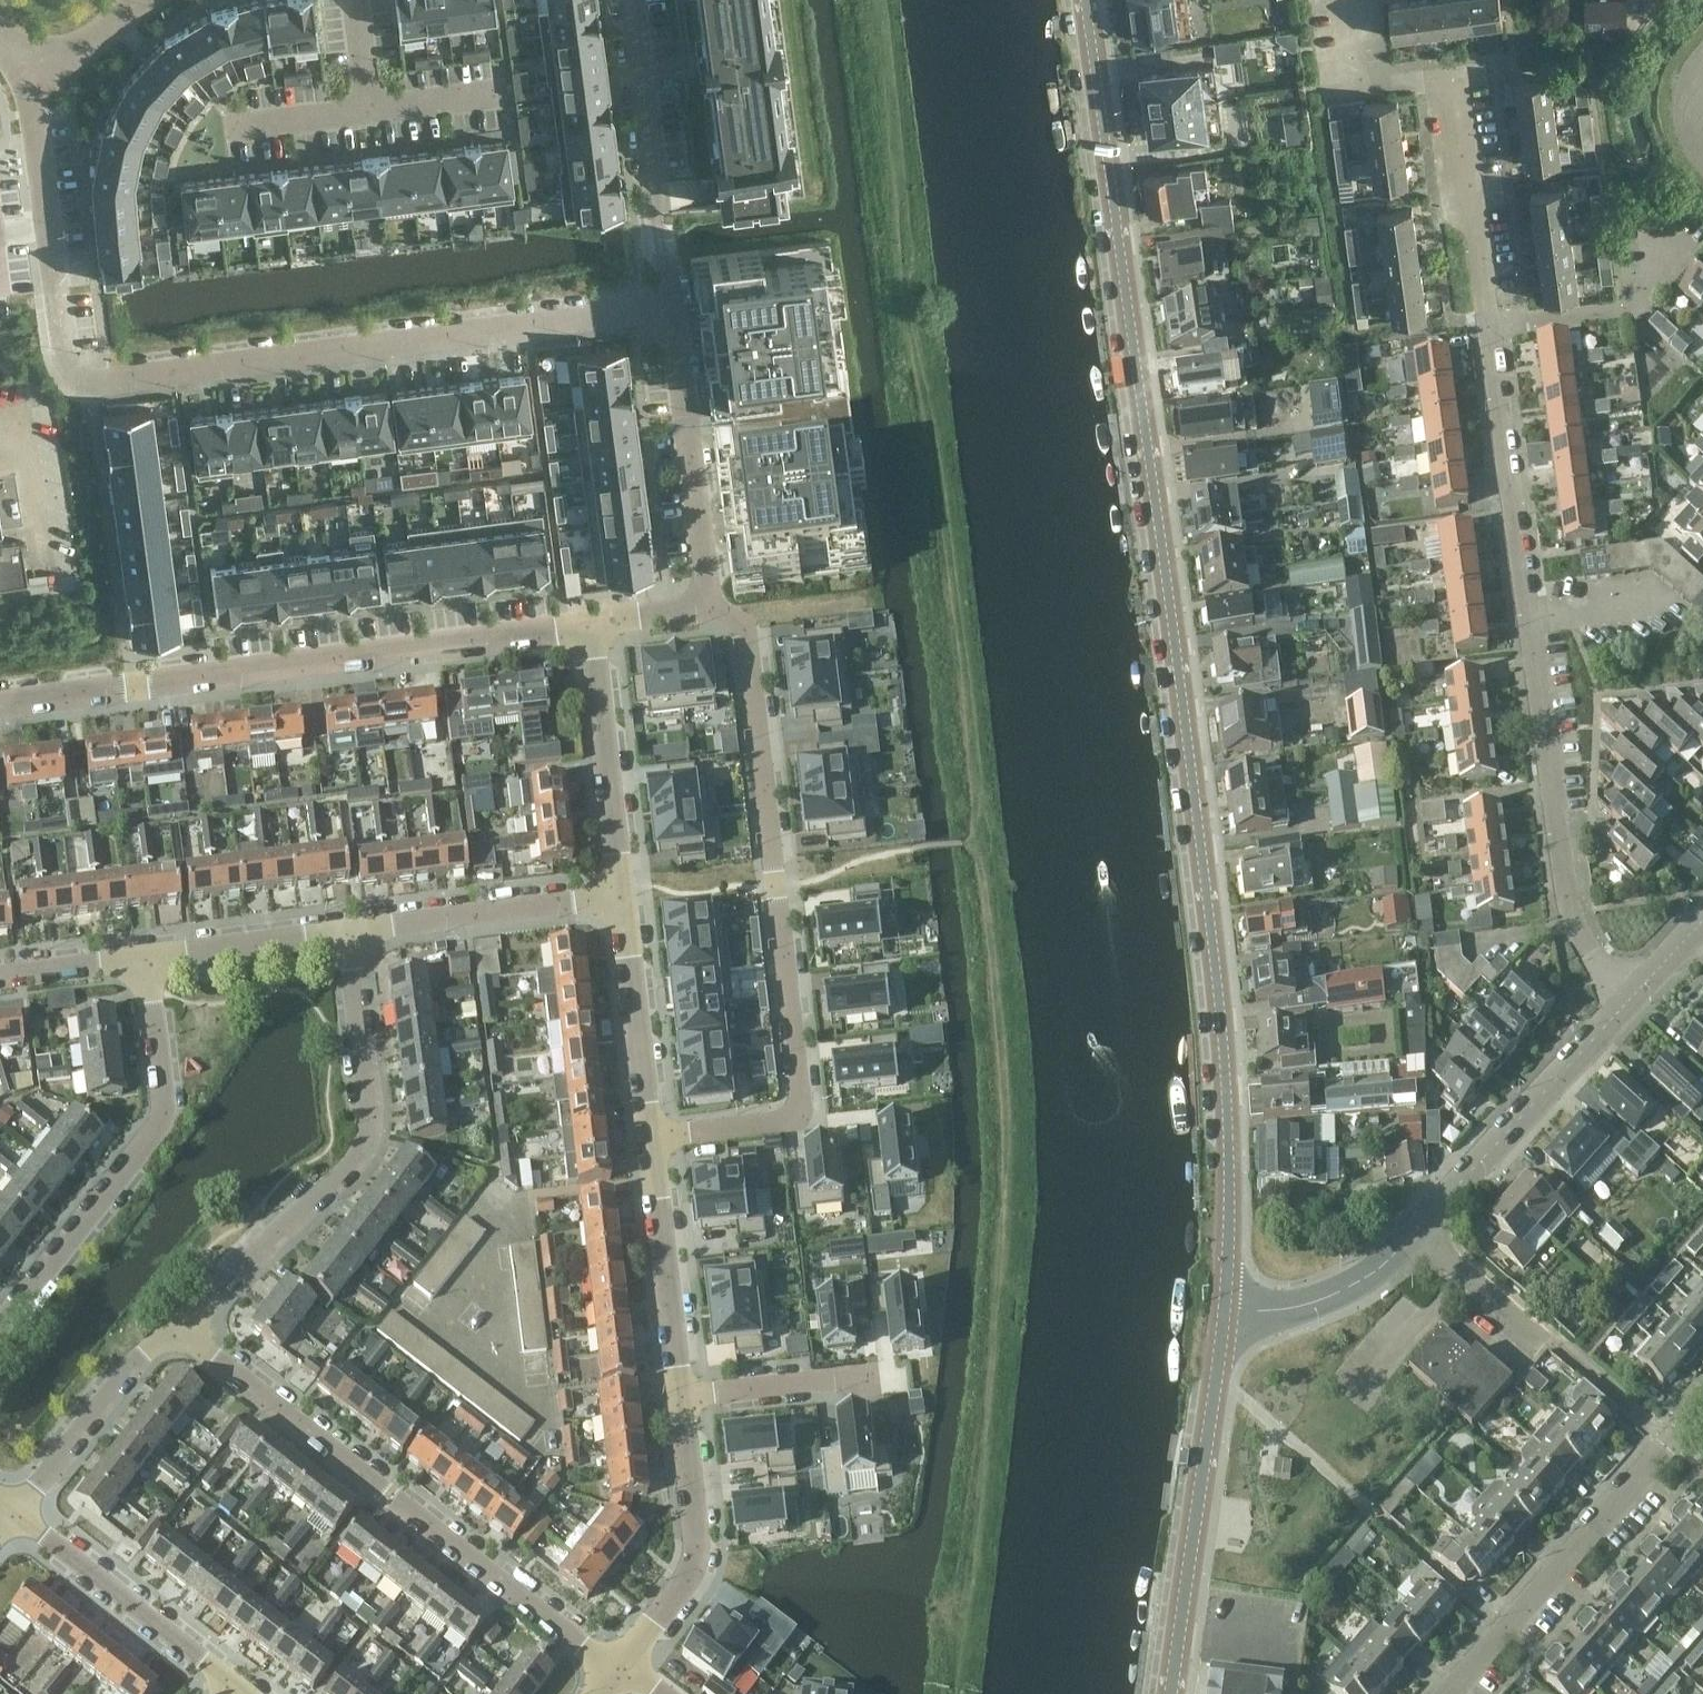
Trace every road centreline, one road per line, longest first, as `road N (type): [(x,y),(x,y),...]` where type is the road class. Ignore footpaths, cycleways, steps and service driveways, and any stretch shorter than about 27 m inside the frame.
road 1 (tertiary): [(1225,1311),(1231,1177),(1224,1043),(1085,0)]
road 2 (residential): [(651,1138),(788,1118),(800,1092),(743,632),(710,606)]
road 3 (residential): [(0,698),(593,625)]
road 4 (residential): [(618,1670),(174,1329)]
road 5 (residential): [(667,307),(123,379)]
road 6 (residential): [(174,1329),(355,1154),(372,1106),(353,932)]
road 7 (residential): [(0,1323),(163,1117),(153,959)]
road 8 (residential): [(1634,998),(1587,946),(1568,905),(1529,622)]
road 9 (residential): [(1445,1693),(1702,1403)]
road 10 (tertiary): [(1167,1693),(1225,1311)]
road 11 (residential): [(35,71),(30,103),(60,345),(68,365),(92,383),(123,379)]
road 12 (residential): [(1490,329),(1453,77),(1356,90)]
road 13 (tertiary): [(1416,1235),(1634,998)]
road 14 (residential): [(667,307),(628,0)]
road 15 (residential): [(710,606),(667,307)]
road 16 (residential): [(1529,622),(1490,329)]
road 17 (residential): [(618,1670),(690,1564),(676,1404)]
road 18 (residential): [(228,1693),(16,1513)]
road 19 (residential): [(353,932),(628,893)]
road 20 (residential): [(628,893),(593,625)]
road 21 (residential): [(676,1404),(651,1138)]
road 22 (residential): [(651,1138),(628,893)]
road 23 (residential): [(16,1513),(138,1359),(174,1329)]
road 24 (residential): [(1490,329),(1636,309),(1686,252)]
road 25 (tertiary): [(1225,1311),(1277,1312),(1335,1291),(1400,1255),(1416,1235)]
road 26 (residential): [(153,959),(353,932)]
road 27 (residential): [(867,1384),(676,1404)]
road 28 (residential): [(1554,1345),(1416,1235)]
road 29 (residential): [(0,981),(153,959)]
road 30 (residential): [(1529,622),(1674,598)]
road 31 (residential): [(139,0),(35,71)]

